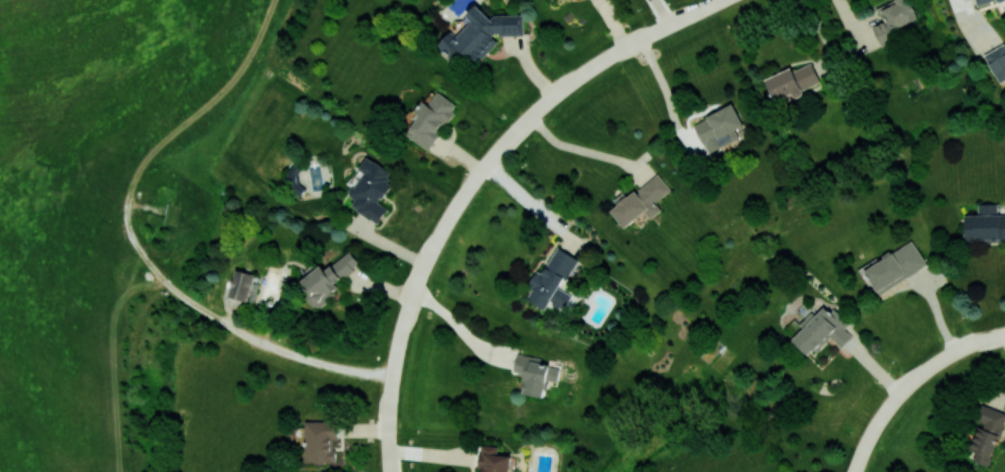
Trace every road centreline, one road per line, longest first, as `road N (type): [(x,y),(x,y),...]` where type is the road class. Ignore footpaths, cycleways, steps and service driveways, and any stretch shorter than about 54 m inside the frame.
road 1 (residential): [(718,0),(576,76),(508,136),(437,235),(394,365)]
road 2 (residential): [(866,449),(913,382),(980,341)]

